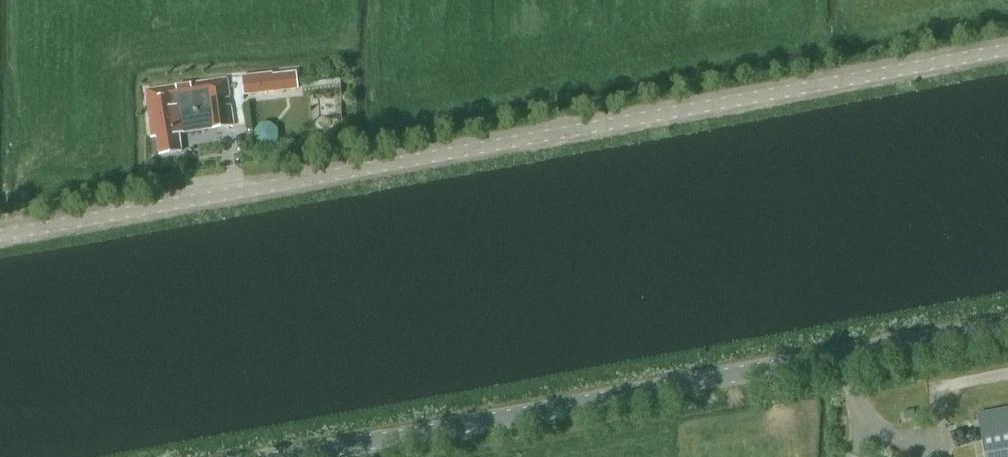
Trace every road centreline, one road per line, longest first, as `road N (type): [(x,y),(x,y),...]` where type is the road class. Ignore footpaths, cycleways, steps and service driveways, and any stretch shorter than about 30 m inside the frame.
road 1 (tertiary): [(0,232),(1007,48)]
road 2 (tertiary): [(278,456),(1007,322)]

